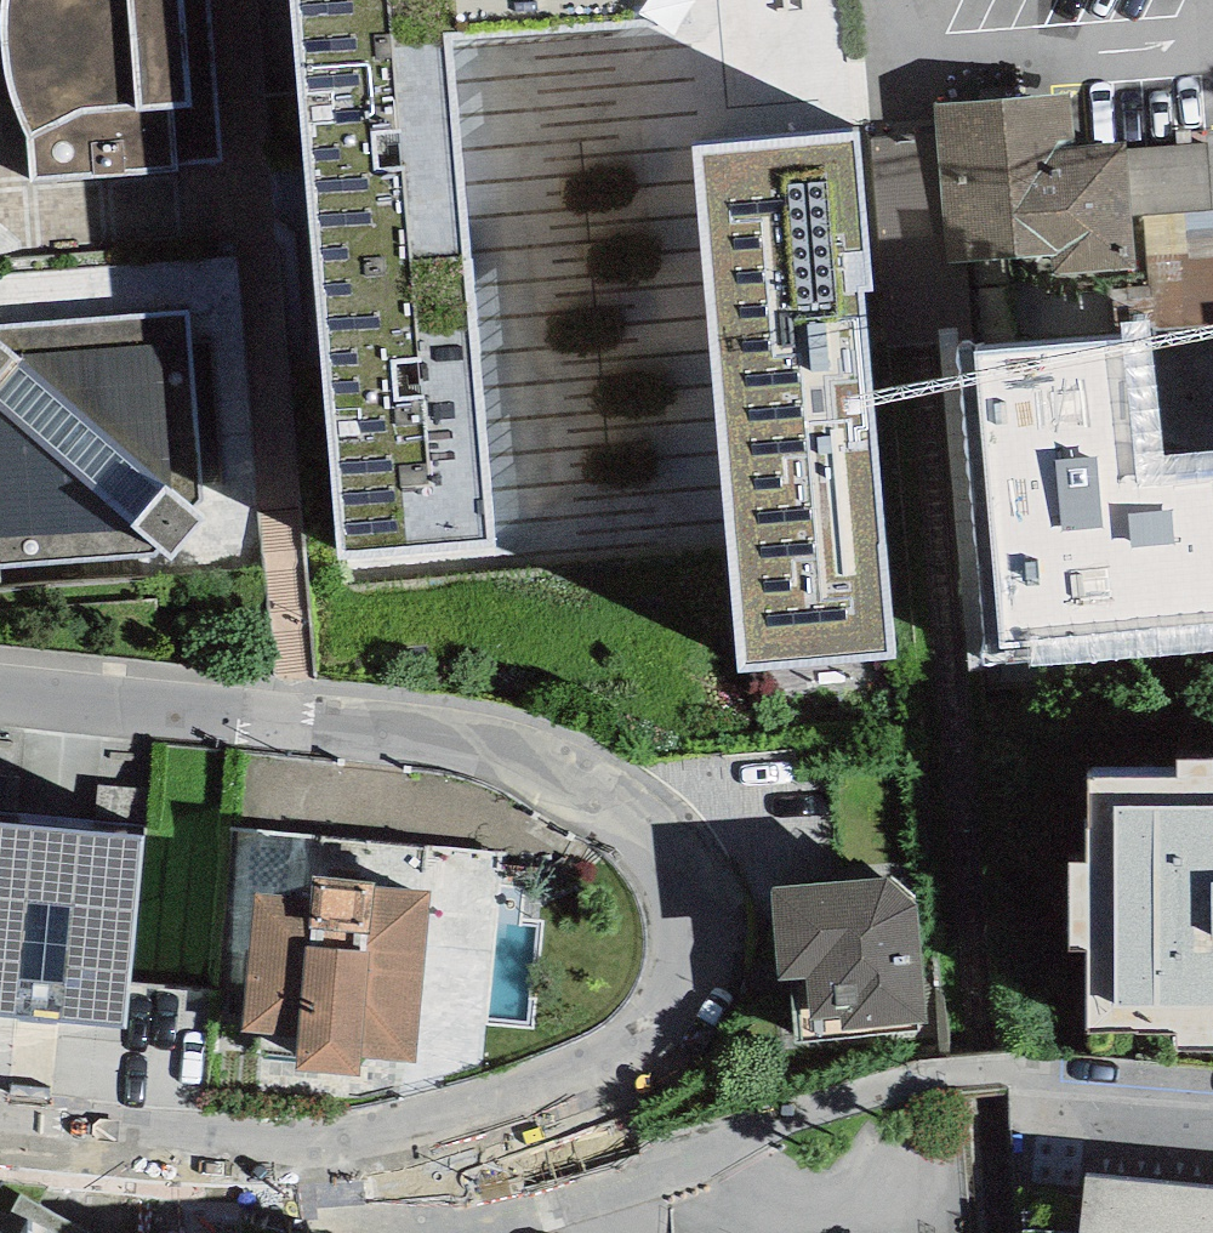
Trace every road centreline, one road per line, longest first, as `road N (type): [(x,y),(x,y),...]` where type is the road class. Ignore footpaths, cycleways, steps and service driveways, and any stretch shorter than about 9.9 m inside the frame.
road 1 (residential): [(388,1153),(618,1046),(667,995),(678,902),(627,822),(528,773),(302,720),(0,688)]
road 2 (residential): [(388,1153),(420,1219),(657,1167),(922,1082),(1029,1074),(1212,1097)]
road 3 (residential): [(0,1140),(175,1157),(388,1153)]

